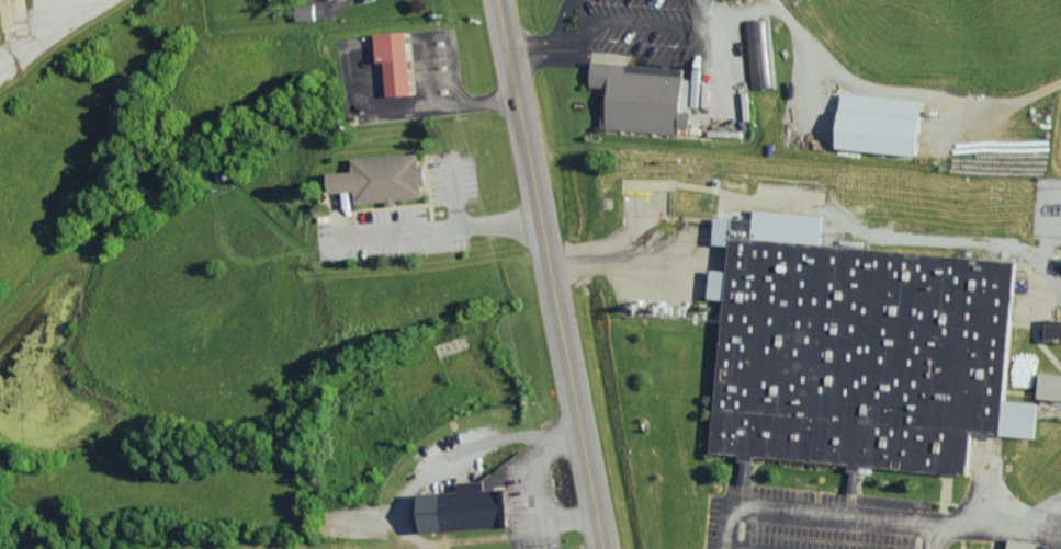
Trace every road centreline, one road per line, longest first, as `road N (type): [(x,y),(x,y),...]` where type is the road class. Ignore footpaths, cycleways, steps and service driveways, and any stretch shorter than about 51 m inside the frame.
road 1 (primary): [(602,548),(500,0)]

